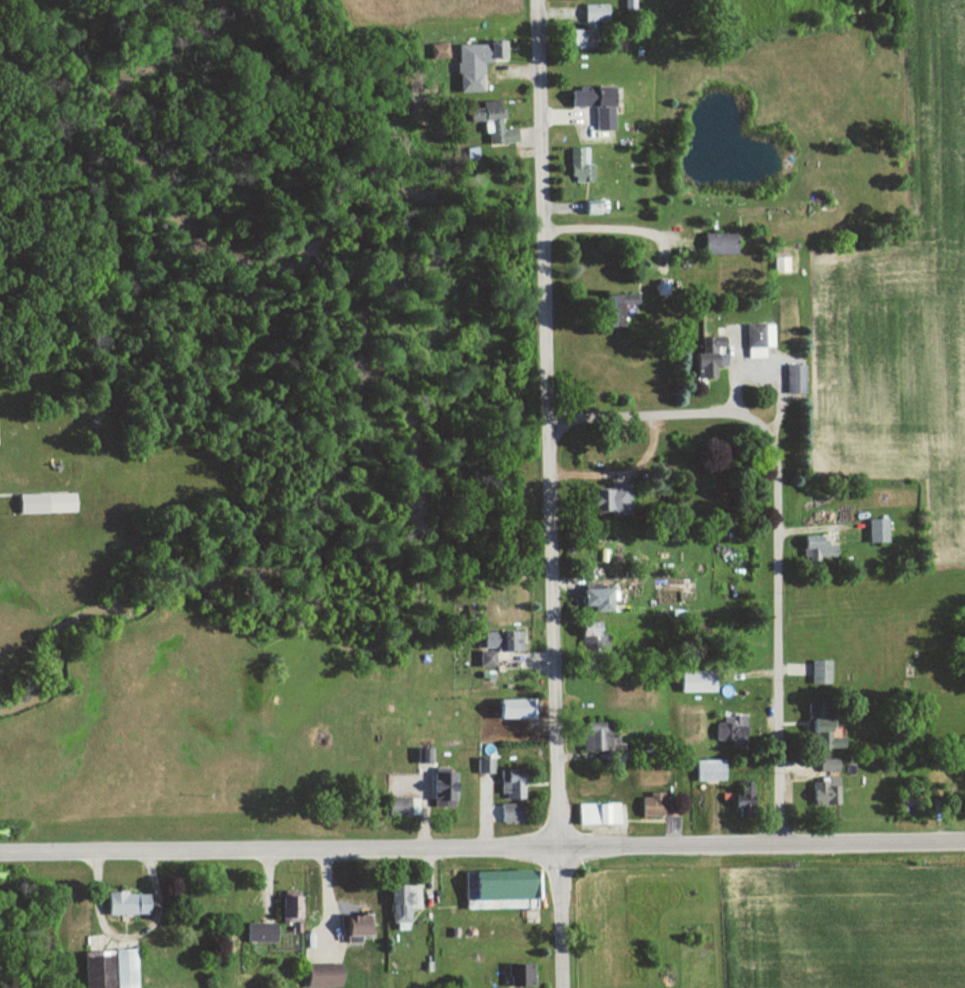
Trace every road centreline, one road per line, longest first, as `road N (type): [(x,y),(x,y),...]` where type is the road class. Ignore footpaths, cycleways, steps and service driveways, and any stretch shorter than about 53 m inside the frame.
road 1 (residential): [(563,987),(540,0)]
road 2 (residential): [(0,854),(964,841)]
road 3 (residential): [(782,843),(775,478),(764,429),(702,415),(550,422)]

